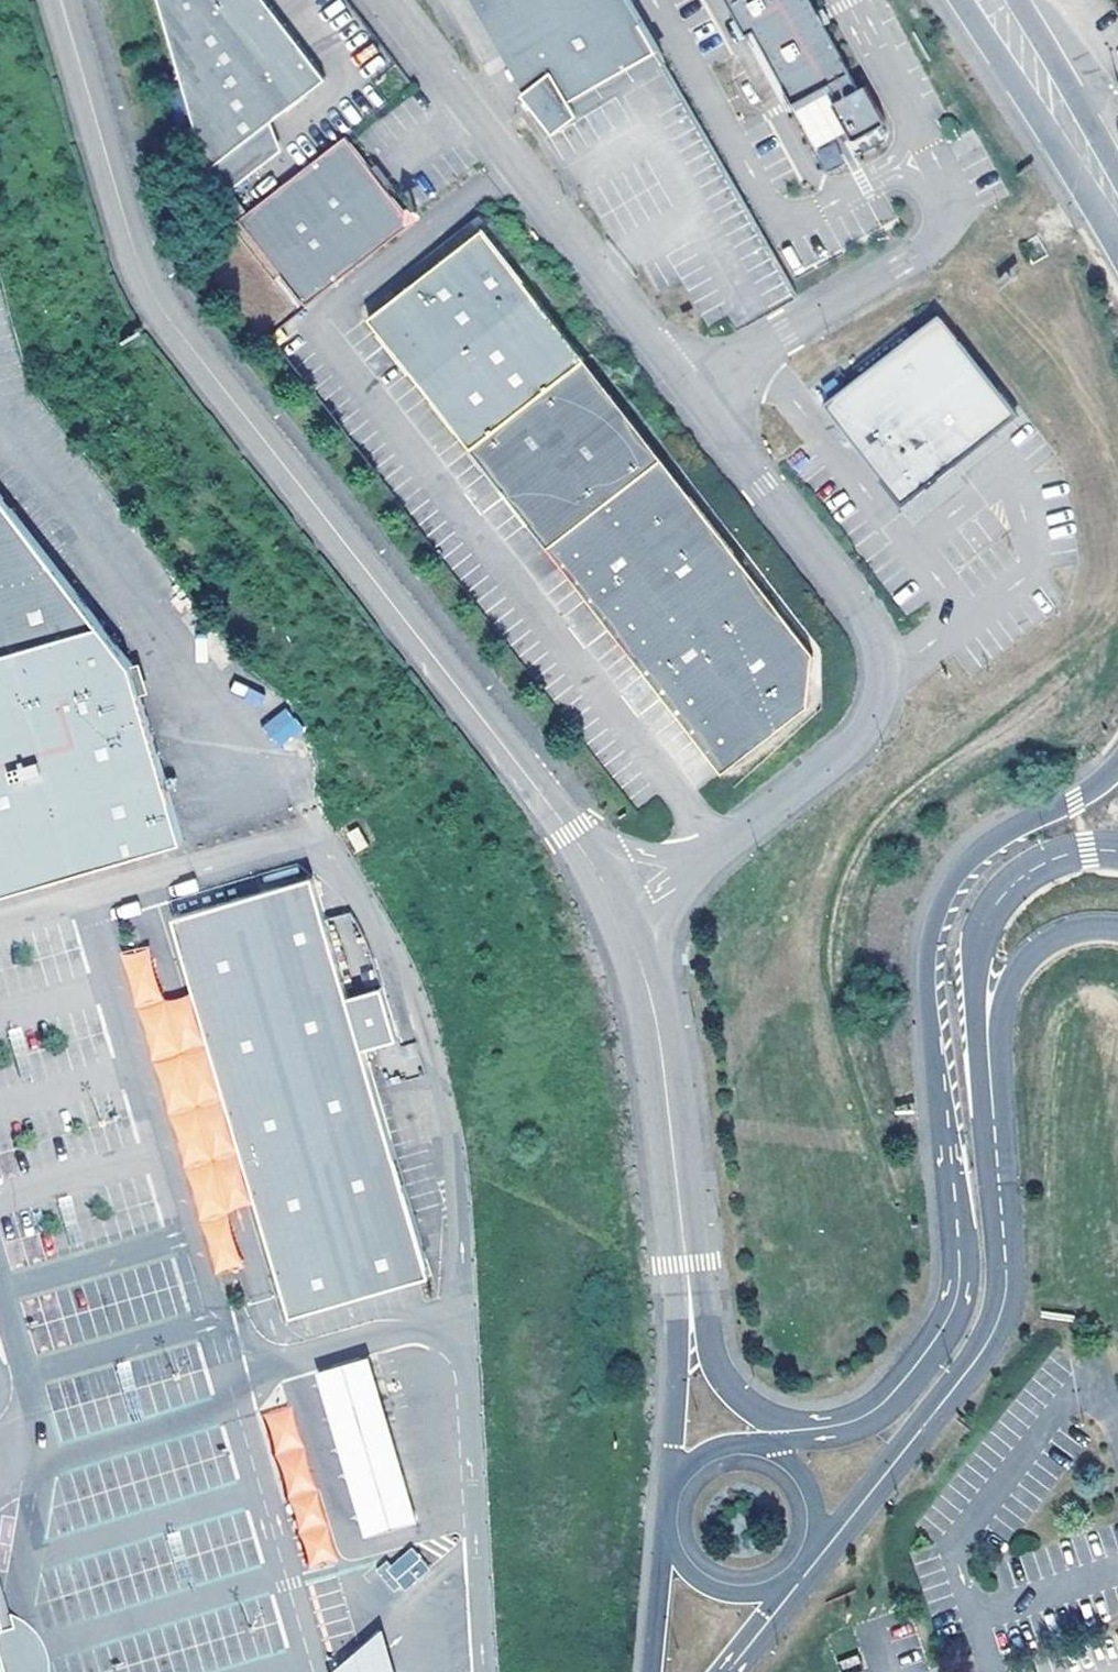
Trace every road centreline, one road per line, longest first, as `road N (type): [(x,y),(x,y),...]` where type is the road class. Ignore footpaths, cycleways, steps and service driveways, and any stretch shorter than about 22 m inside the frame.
road 1 (unclassified): [(622,917),(858,741),(885,678),(878,640),(385,0)]
road 2 (unclassified): [(1117,763),(1072,801),(998,839),(967,867),(936,922),(925,988),(960,1236),(955,1313),(880,1407),(849,1424),(808,1432)]
road 3 (unclassified): [(735,1671),(955,1389)]
road 4 (unclassified): [(955,1389),(988,1342),(1006,1296),(990,1080)]
road 5 (unclassified): [(990,1080),(982,965),(996,904),(1056,857),(1117,850)]
road 6 (secondary): [(1117,209),(992,0)]
road 7 (motorway): [(990,1080),(1010,993),(1040,950),(1077,933),(1117,934)]
road 8 (unclassified): [(812,1558),(917,1422),(955,1389)]
road 9 (unclassified): [(808,1432),(744,1411),(725,1386),(686,1280)]
road 10 (unclassified): [(763,1447),(732,1445),(702,1455),(678,1476),(665,1505),(669,1553)]
road 11 (unclassified): [(812,1558),(819,1536),(814,1491),(801,1472),(763,1447)]
road 12 (unclassified): [(669,1553),(706,1593),(760,1599),(785,1588)]

